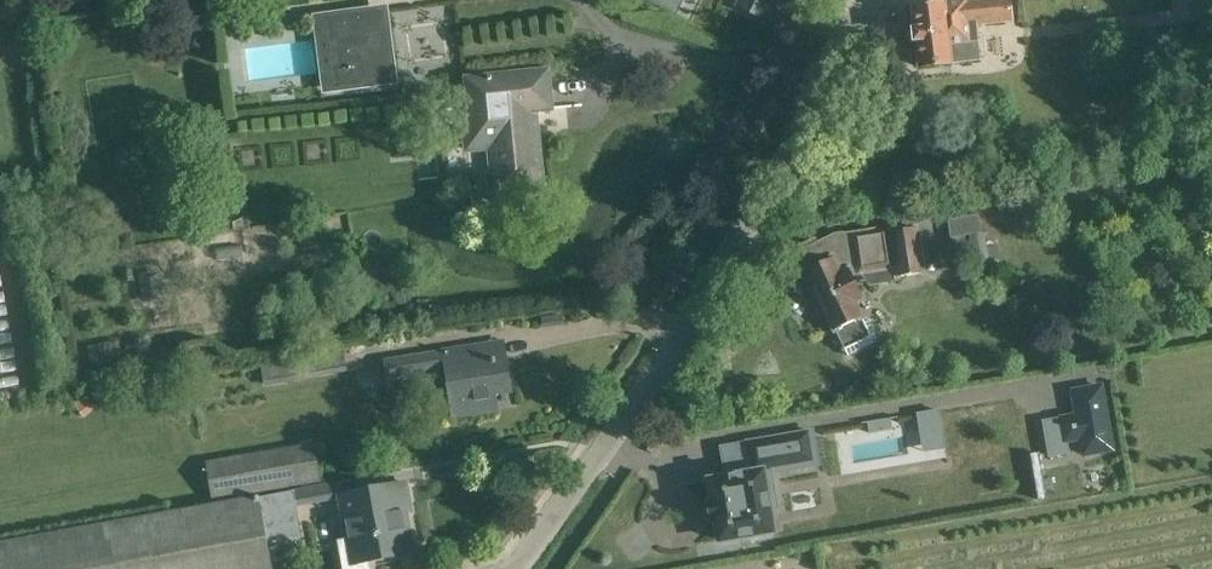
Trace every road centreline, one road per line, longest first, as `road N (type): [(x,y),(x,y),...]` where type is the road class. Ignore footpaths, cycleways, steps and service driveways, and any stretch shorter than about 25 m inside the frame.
road 1 (unclassified): [(511,568),(681,334),(868,0)]

